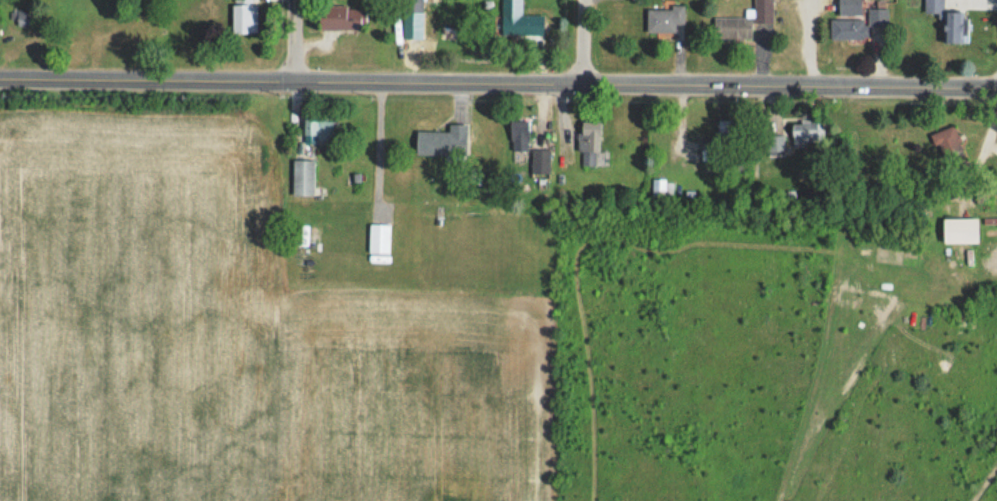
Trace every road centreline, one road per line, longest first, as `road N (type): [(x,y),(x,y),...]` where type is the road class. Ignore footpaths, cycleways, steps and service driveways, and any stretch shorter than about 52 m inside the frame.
road 1 (tertiary): [(0,80),(996,85)]

